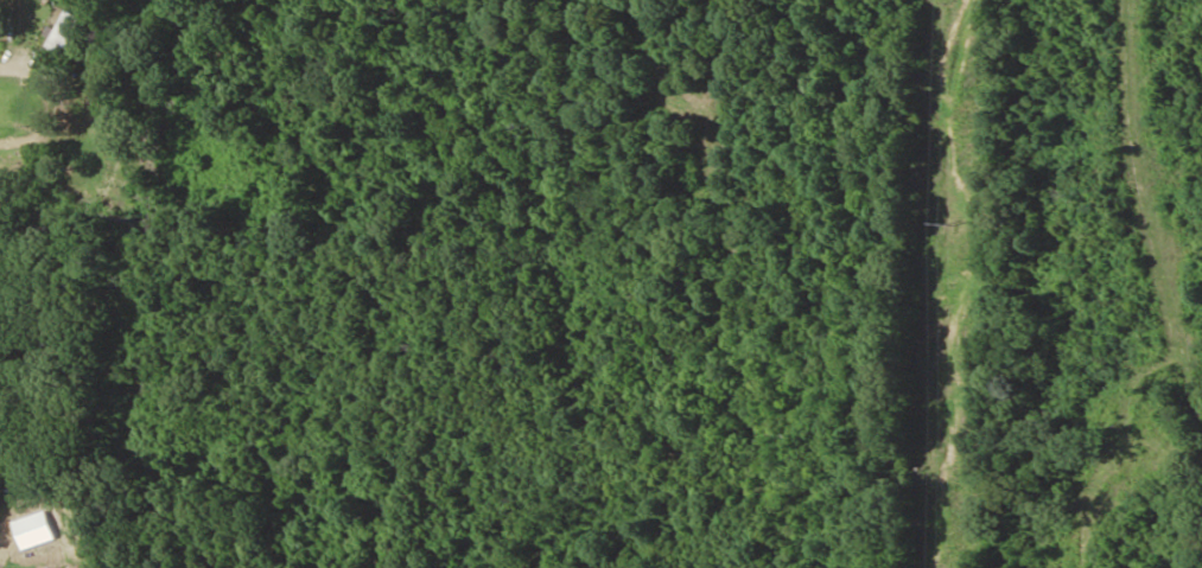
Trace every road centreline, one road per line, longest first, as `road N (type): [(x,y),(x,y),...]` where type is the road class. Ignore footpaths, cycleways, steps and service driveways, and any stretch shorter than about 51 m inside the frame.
road 1 (residential): [(0,508),(458,567)]

